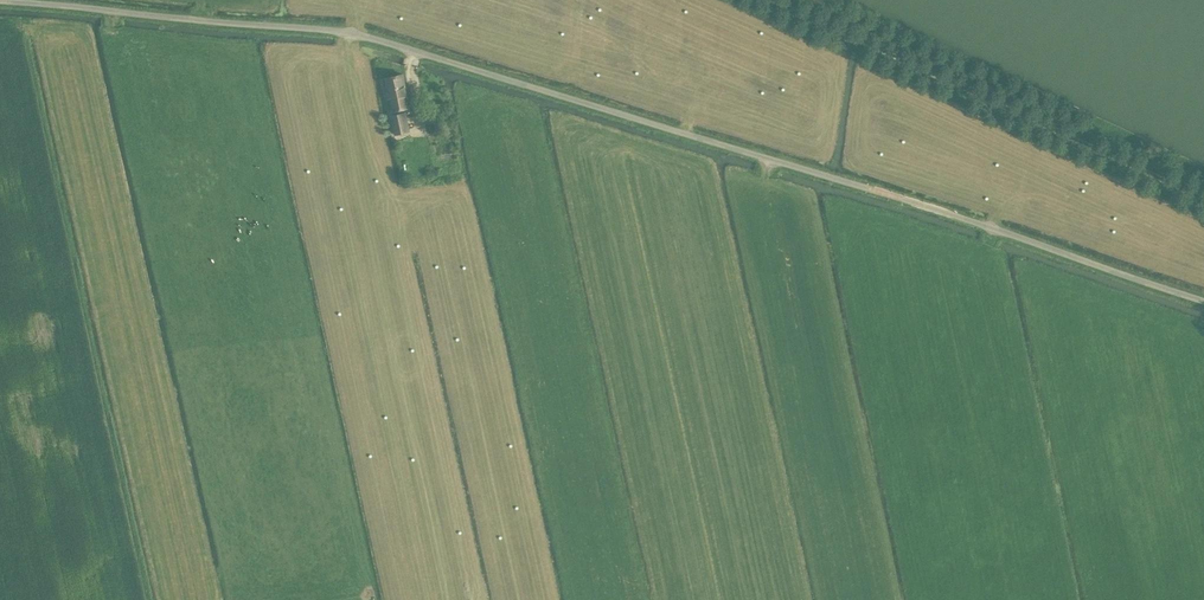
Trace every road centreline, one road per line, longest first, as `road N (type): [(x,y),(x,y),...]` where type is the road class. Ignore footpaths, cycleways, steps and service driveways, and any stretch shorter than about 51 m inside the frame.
road 1 (unclassified): [(1203,302),(857,185),(382,41),(0,1)]
road 2 (track): [(1203,199),(773,0)]

